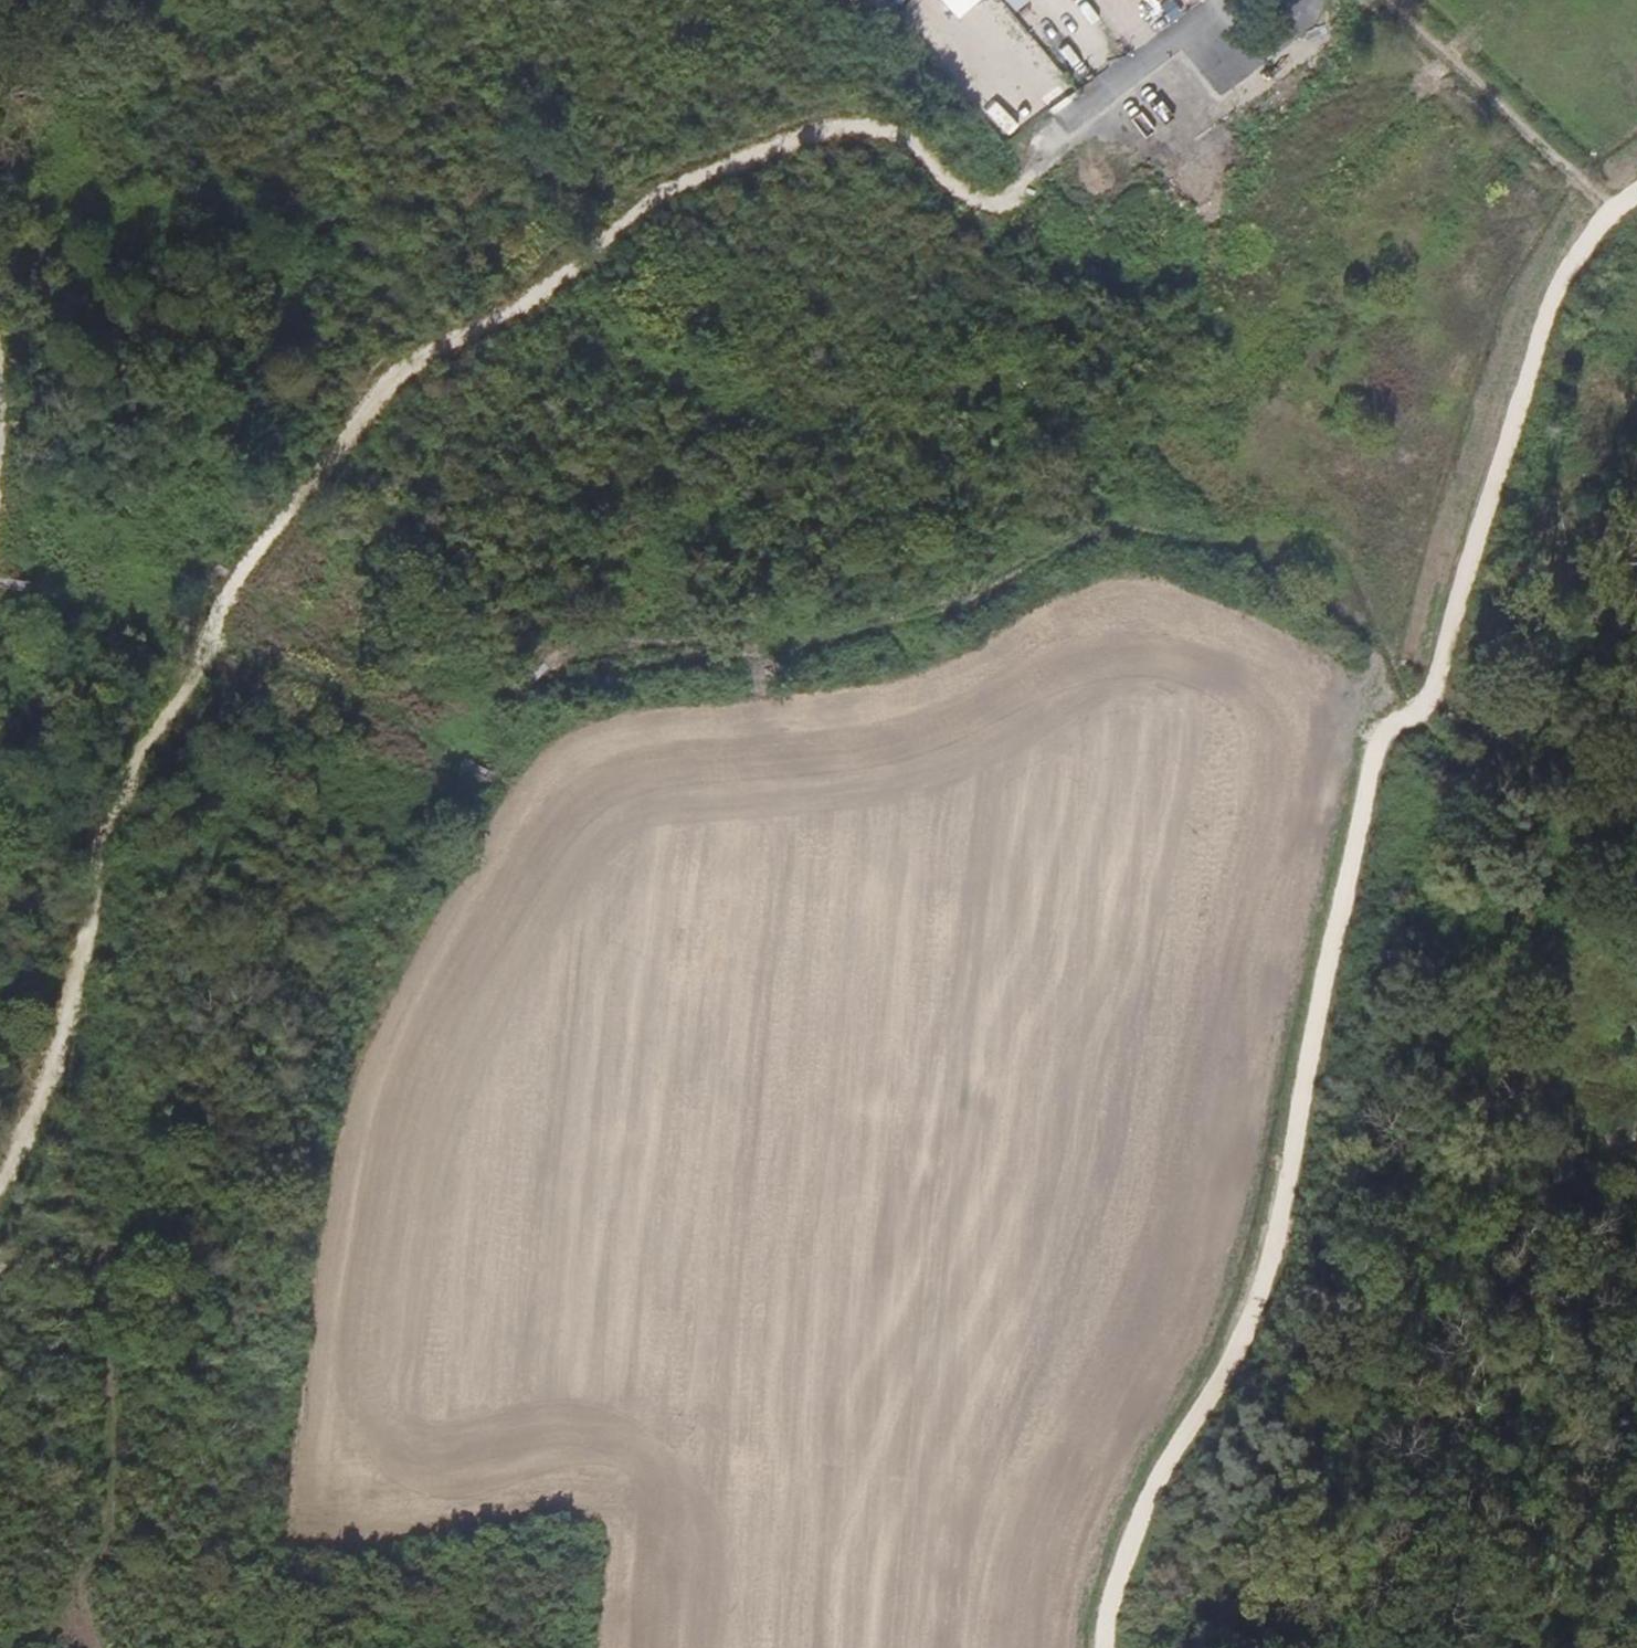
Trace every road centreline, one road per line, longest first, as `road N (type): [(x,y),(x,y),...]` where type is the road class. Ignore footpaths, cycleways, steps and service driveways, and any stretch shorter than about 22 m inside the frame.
road 1 (track): [(1154,1647),(1209,1505),(1251,1454),(1323,1313),(1352,1211),(1384,958),(1462,581),(1550,305),(1568,270),(1636,202)]
road 2 (track): [(1634,204),(1507,107),(1405,0)]
road 3 (residential): [(1243,0),(1124,91)]

